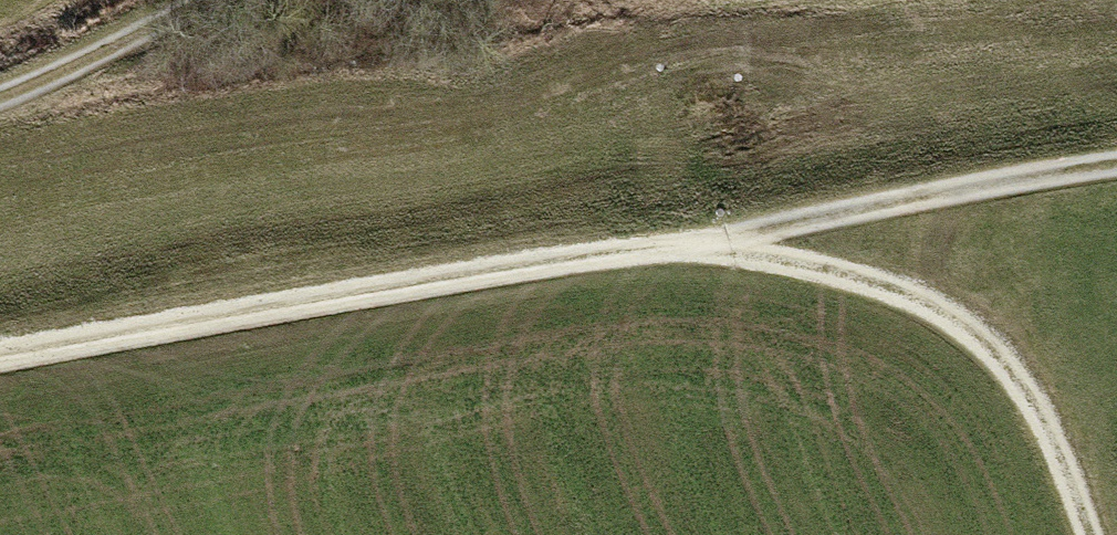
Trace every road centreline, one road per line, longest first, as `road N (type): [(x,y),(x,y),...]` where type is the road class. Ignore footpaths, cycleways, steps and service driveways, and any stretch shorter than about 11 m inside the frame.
road 1 (track): [(0,364),(441,285),(709,250)]
road 2 (track): [(1080,534),(1039,423),(945,316),(709,250)]
road 3 (track): [(709,250),(1116,172)]
road 4 (track): [(0,98),(214,0)]

